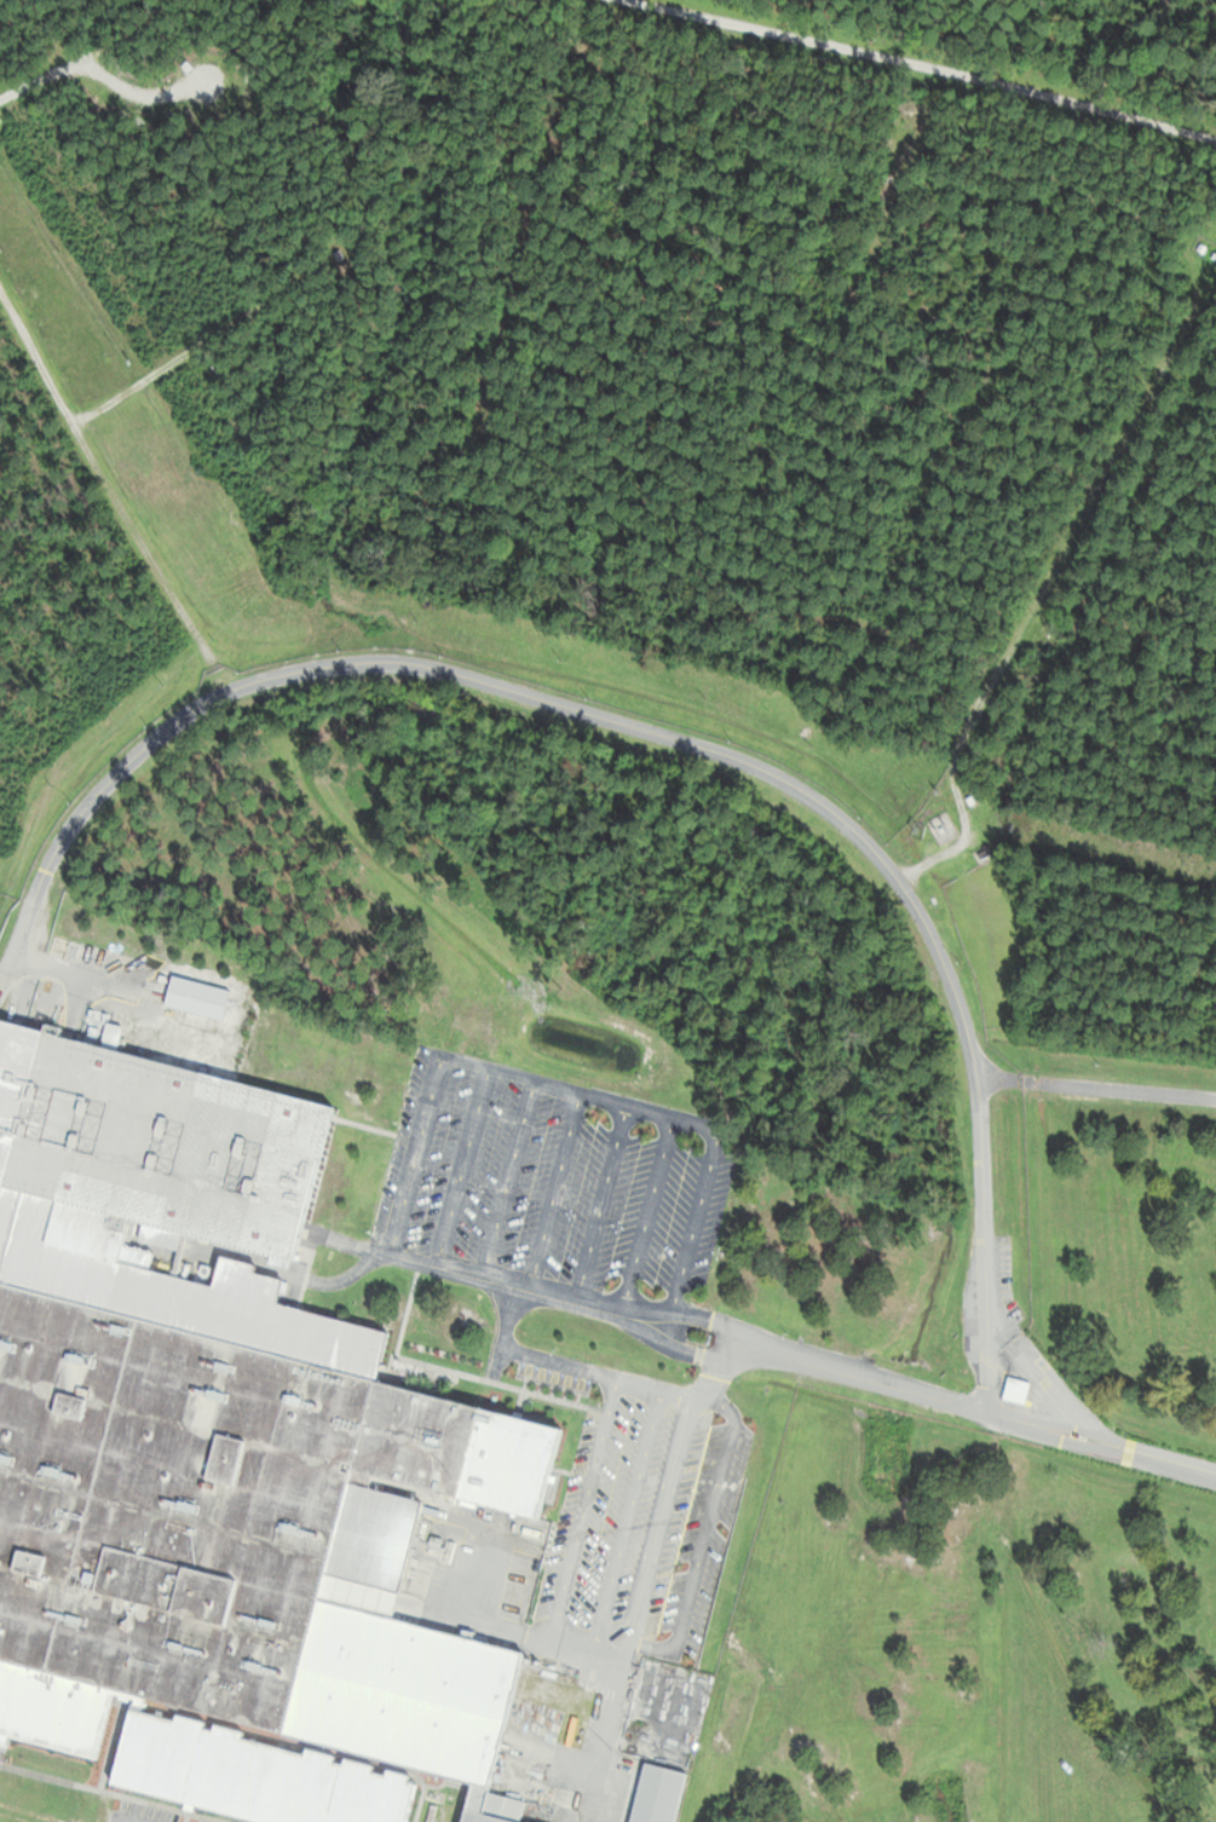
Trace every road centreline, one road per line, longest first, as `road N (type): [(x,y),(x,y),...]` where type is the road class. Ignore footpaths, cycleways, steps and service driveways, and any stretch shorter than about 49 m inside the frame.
road 1 (residential): [(1215,1476),(975,1414),(980,1106),(952,987),(922,921),(877,855),(806,791),(726,750),(410,663),(295,671),(212,696),(149,743),(67,829),(0,976)]
road 2 (residential): [(1215,140),(622,0)]
road 3 (residential): [(976,1078),(1215,1097)]

